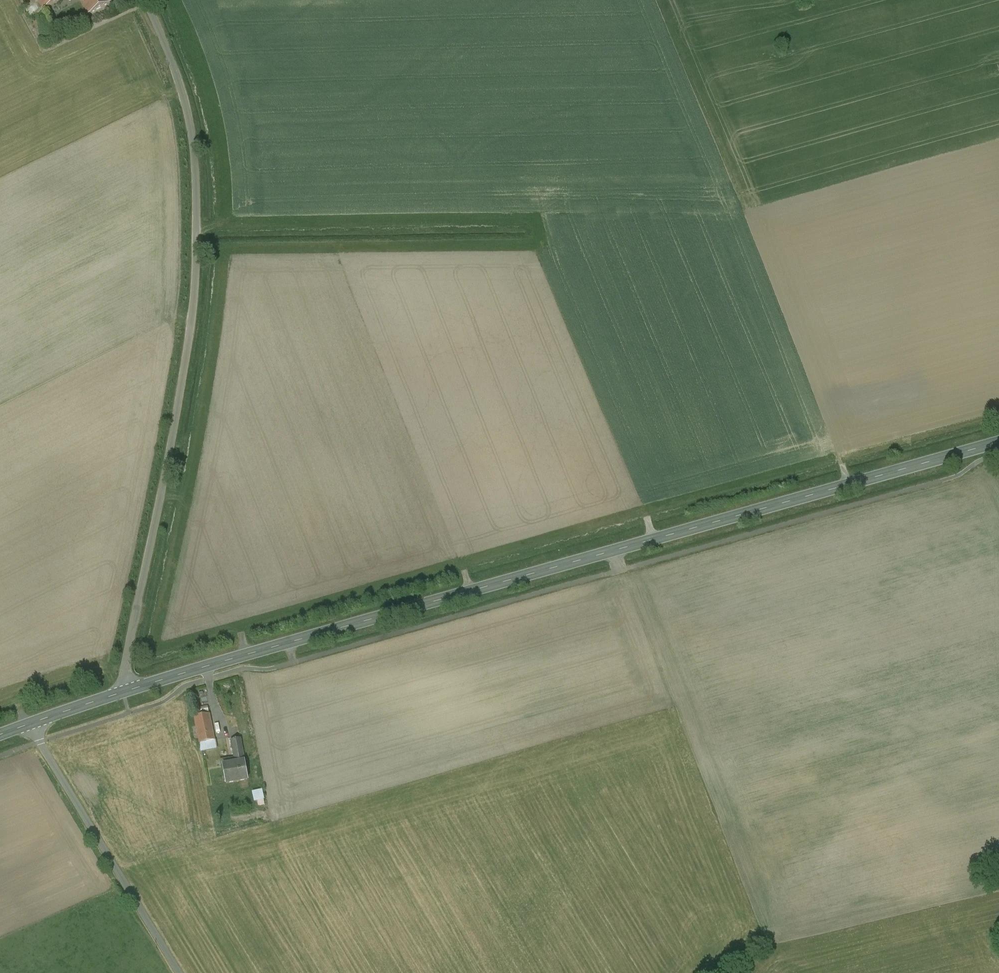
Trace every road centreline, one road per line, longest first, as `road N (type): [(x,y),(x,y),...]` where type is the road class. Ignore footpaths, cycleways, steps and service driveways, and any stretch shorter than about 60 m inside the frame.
road 1 (tertiary): [(123,692),(998,442)]
road 2 (unclassified): [(123,692),(188,343),(196,247),(192,134),(144,0)]
road 3 (unclassified): [(31,723),(180,972)]

